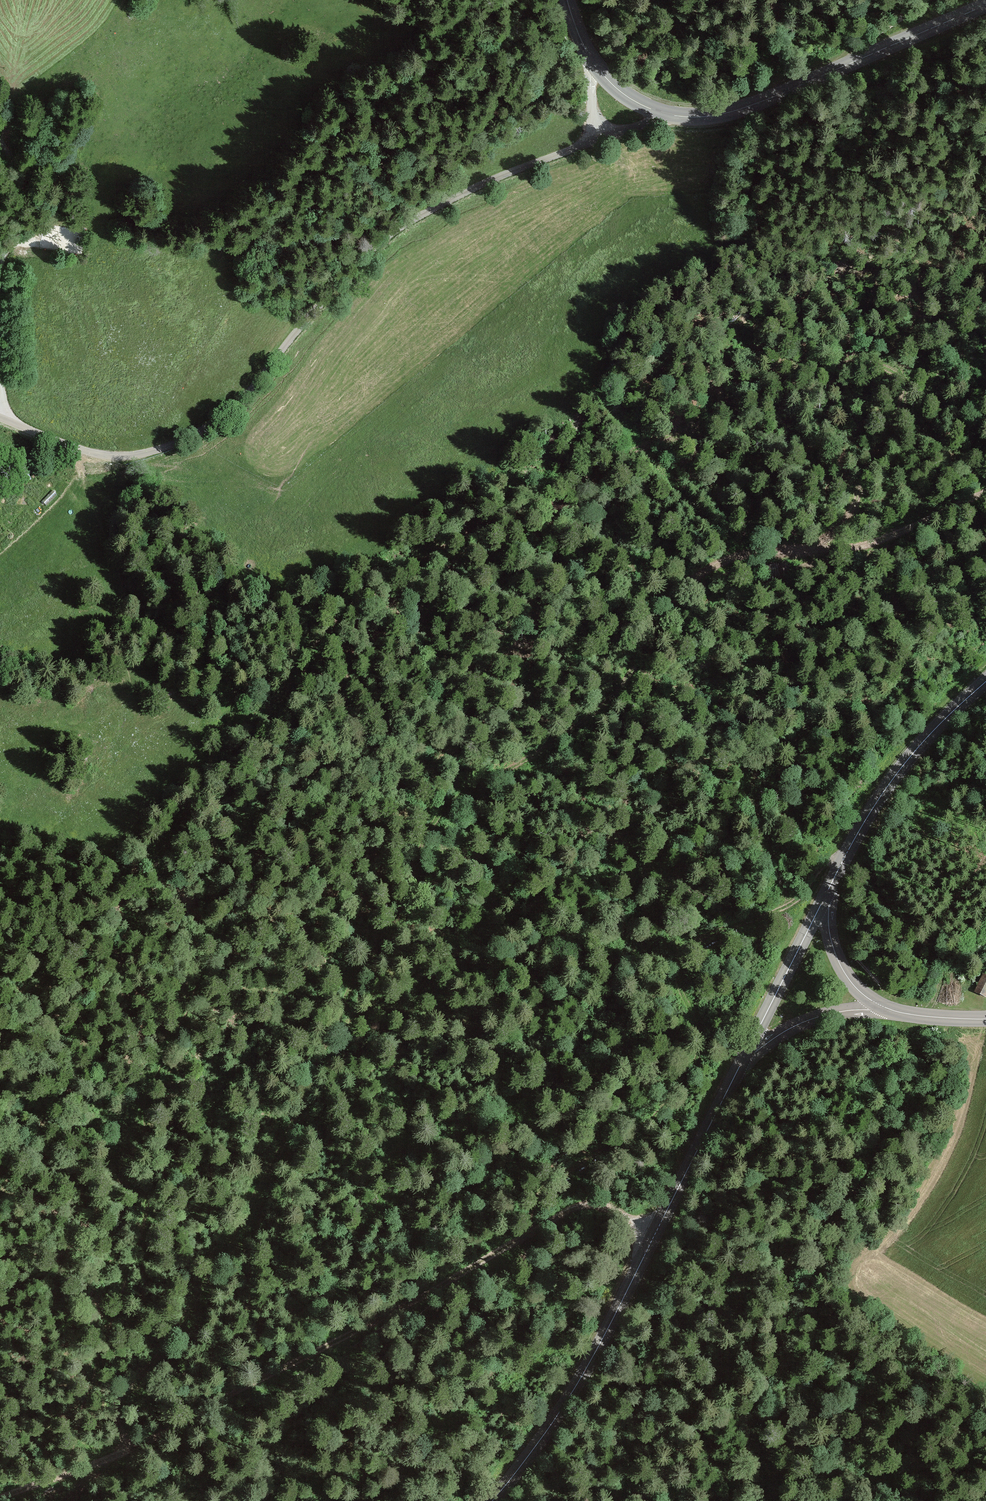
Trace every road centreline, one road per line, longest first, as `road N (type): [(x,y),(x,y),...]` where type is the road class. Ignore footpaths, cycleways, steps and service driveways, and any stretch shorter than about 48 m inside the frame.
road 1 (track): [(985,493),(855,548),(722,567),(689,587),(651,630),(587,724),(453,801),(372,922),(349,999),(266,1176),(237,1215),(168,1349),(123,1394),(118,1416),(138,1440),(166,1438),(583,1202),(601,1203),(652,1244)]
road 2 (track): [(16,1051),(98,914),(167,842),(221,762),(266,678),(291,759),(228,910),(140,1184),(80,1420),(80,1446),(103,1459)]
road 3 (unclassified): [(599,138),(472,189),(387,237),(232,409),(198,432),(162,448),(112,455),(1,418)]
road 4 (secondary): [(745,1057),(686,1162),(572,1413),(500,1500)]
road 5 (secondary): [(661,113),(696,118),(751,106),(985,6)]
road 6 (secondary): [(985,684),(907,760),(826,894)]
road 7 (secondary): [(826,894),(745,1057)]
road 8 (track): [(150,1443),(0,1496)]
road 9 (tertiary): [(886,1009),(804,1021),(745,1057)]
road 10 (tertiary): [(886,1009),(842,968),(826,894)]
road 11 (track): [(928,0),(843,54),(822,78)]

